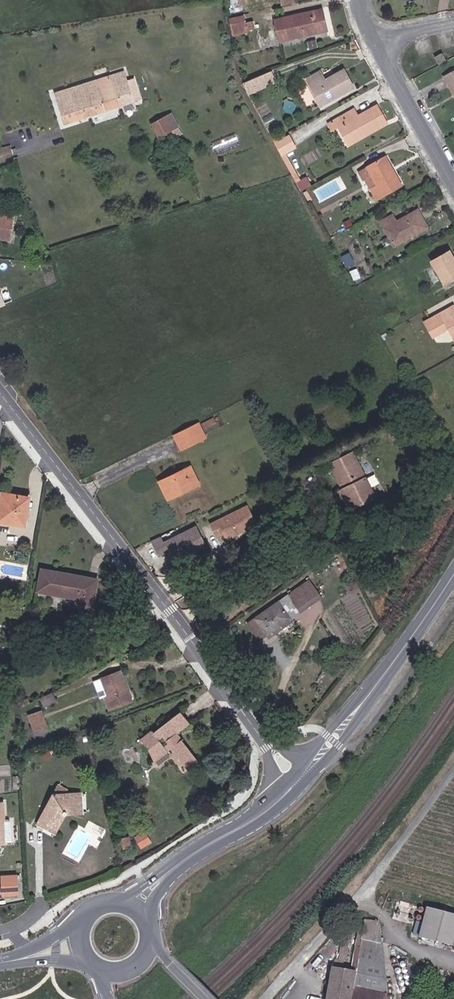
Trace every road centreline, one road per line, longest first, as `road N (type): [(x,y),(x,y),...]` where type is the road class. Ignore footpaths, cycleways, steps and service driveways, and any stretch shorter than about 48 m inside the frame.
road 1 (residential): [(300,782),(0,395)]
road 2 (unclassified): [(268,998),(375,878),(453,769)]
road 3 (primary): [(300,782),(453,575)]
road 4 (residential): [(374,39),(453,177)]
road 5 (primary): [(172,870),(300,782)]

